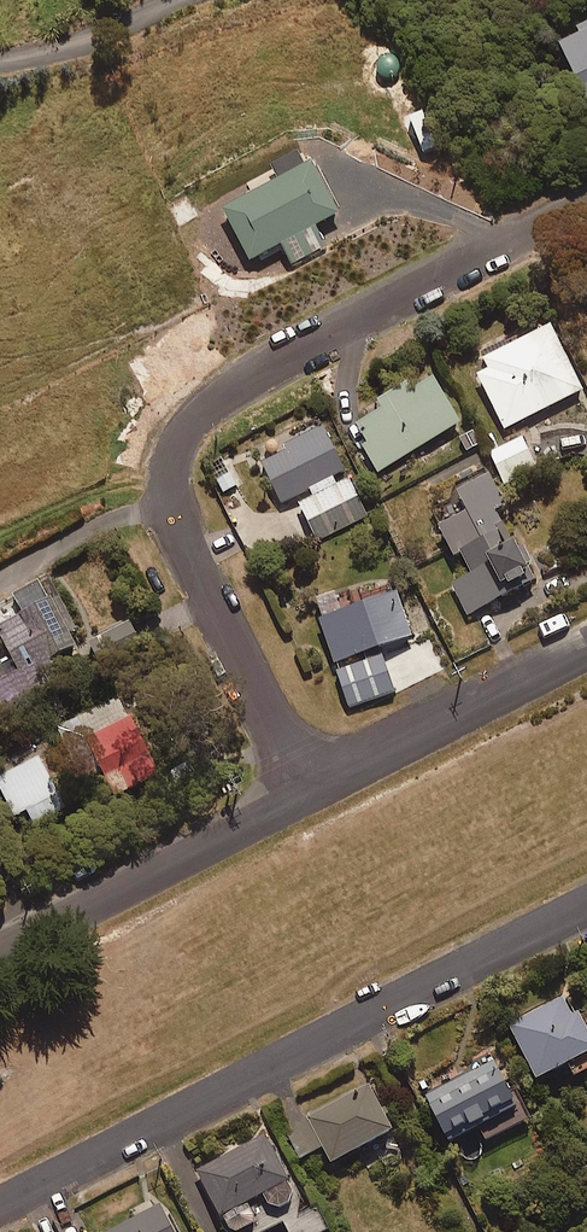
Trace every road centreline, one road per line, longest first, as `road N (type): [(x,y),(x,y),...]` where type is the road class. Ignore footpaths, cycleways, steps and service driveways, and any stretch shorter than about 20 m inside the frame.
road 1 (residential): [(586,195),(272,361),(189,424),(172,458),(172,496),(198,575),(309,792)]
road 2 (residential): [(586,903),(0,1204)]
road 3 (residential): [(0,948),(309,792)]
road 4 (residential): [(309,792),(586,647)]

